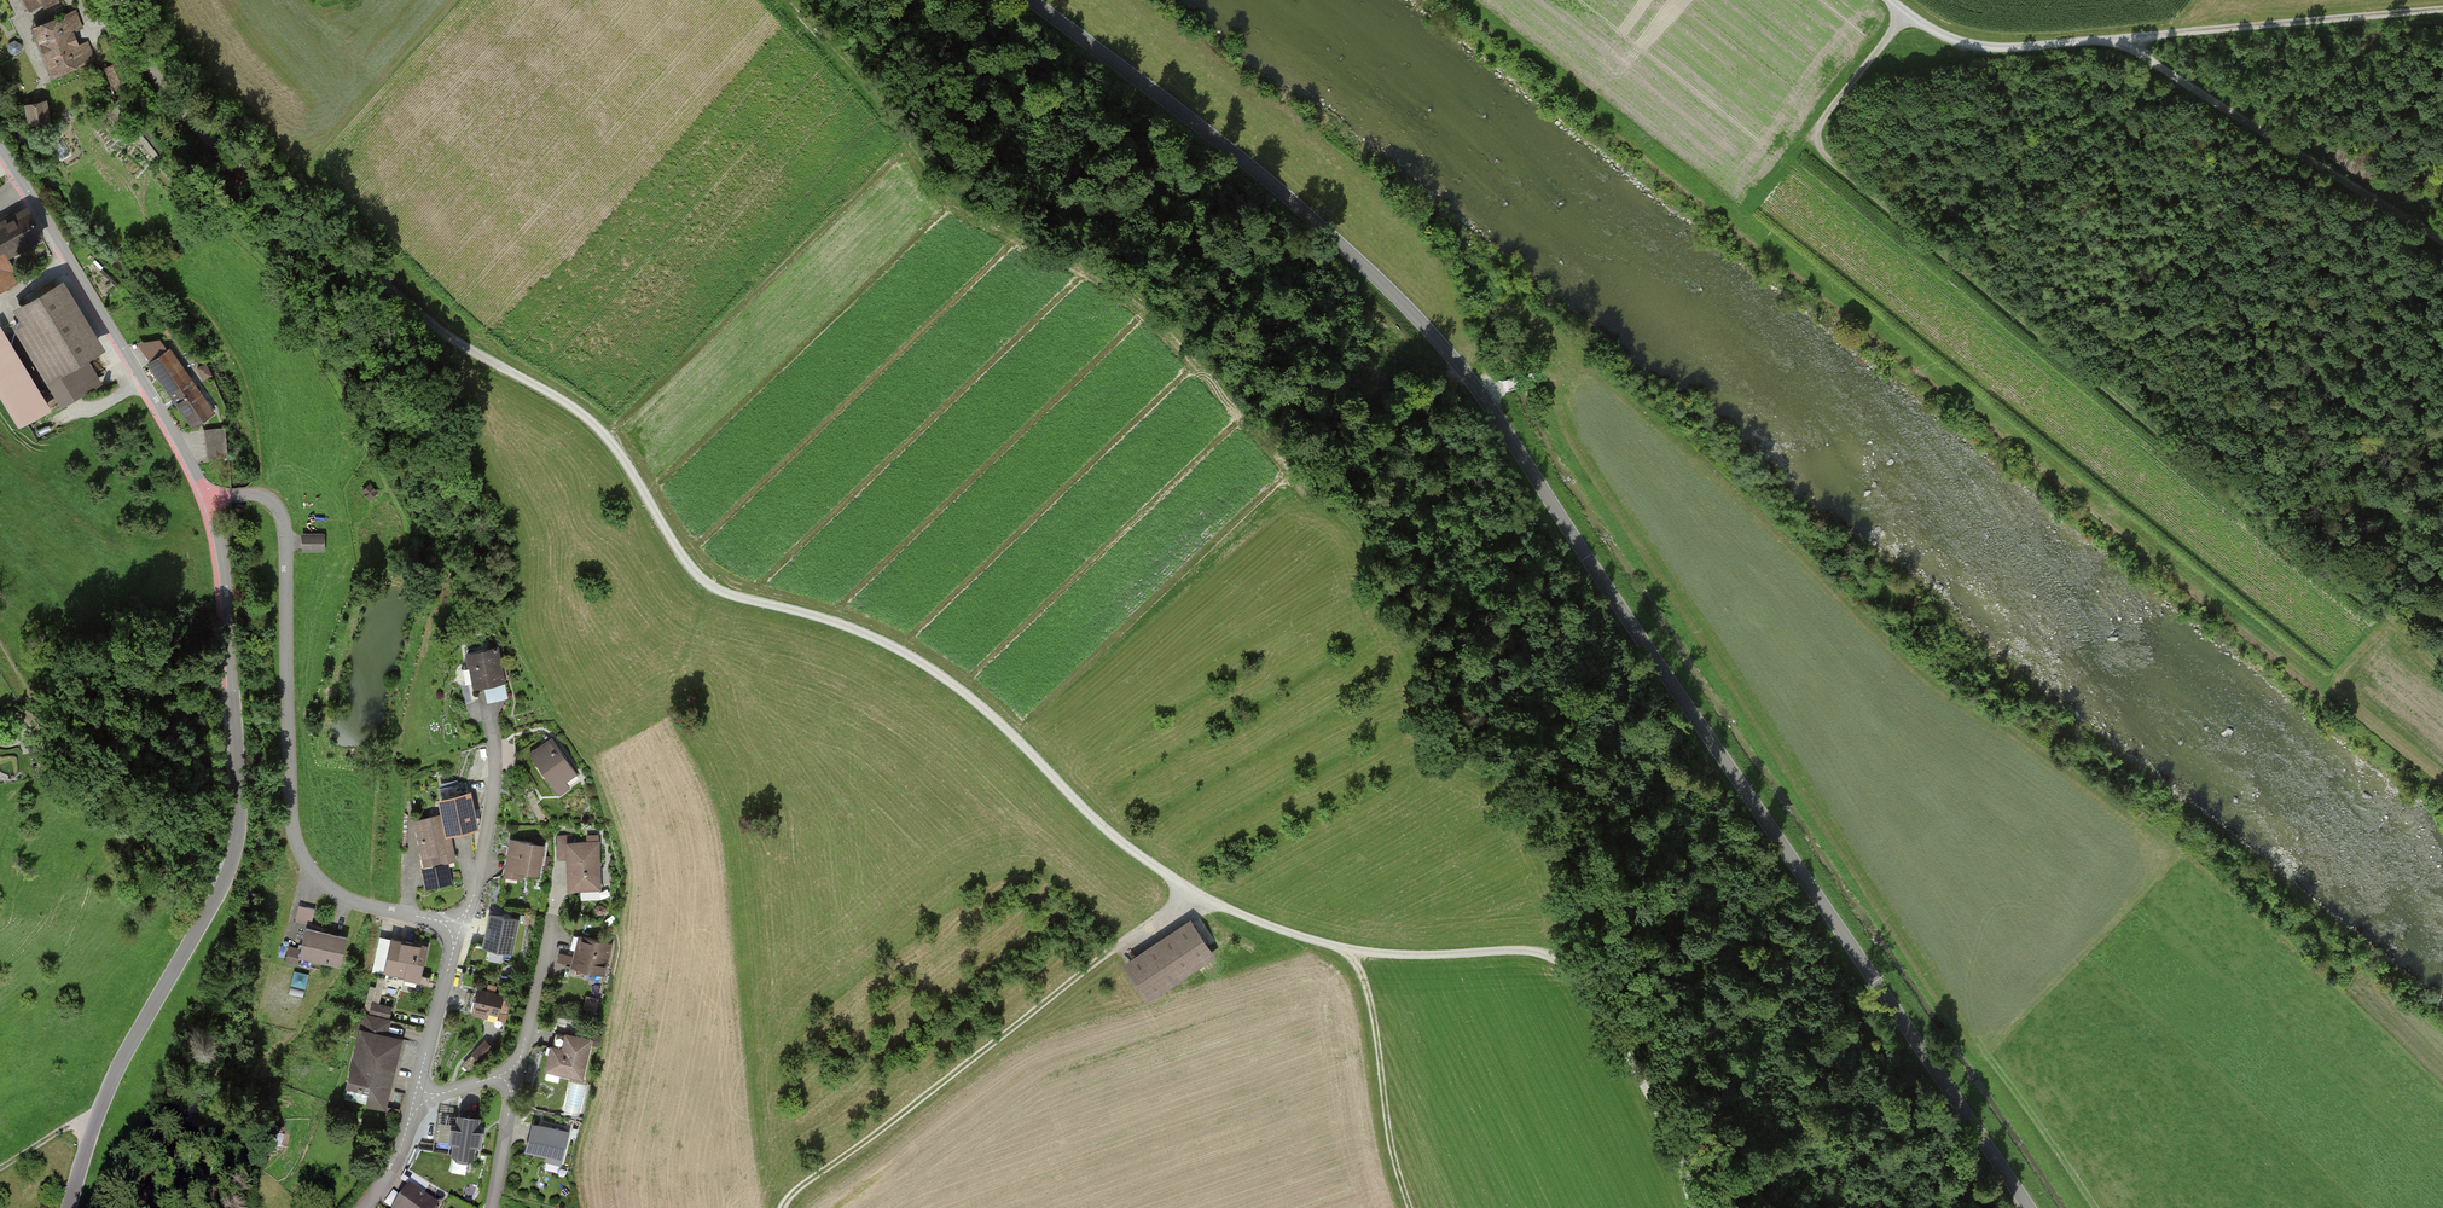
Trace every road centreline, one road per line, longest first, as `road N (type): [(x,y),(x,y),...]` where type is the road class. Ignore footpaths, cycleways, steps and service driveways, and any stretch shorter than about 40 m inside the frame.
road 1 (unclassified): [(1031,0),(1306,213),(1487,399),(2028,1207)]
road 2 (track): [(492,363),(603,433),(712,586),(832,622),(930,669),(1187,892),(1363,952),(1533,952),(1567,966),(1667,1128),(1695,1207)]
road 3 (track): [(783,0),(927,154),(965,209),(1100,273),(1179,334),(1310,501),(1345,528),(1431,698),(1439,751),(1507,798),(1542,850),(1573,945),(1567,966)]
road 4 (track): [(1910,10),(1820,122),(1827,159),(2442,665)]
road 5 (unclassified): [(210,498),(223,547),(240,826),(219,892),(115,1073),(68,1207)]
road 6 (track): [(1897,0),(1936,32),(1966,43),(2017,48),(2126,39),(2442,241)]
road 7 (residential): [(210,498),(265,496),(281,513),(291,784),(303,857),(348,898),(455,926)]
road 8 (residential): [(492,363),(350,260),(159,77),(118,0)]
road 9 (track): [(1187,892),(785,1207)]
road 10 (track): [(2126,39),(2442,7)]
road 11 (track): [(1336,947),(1353,960),(1371,998),(1393,1146),(1411,1207)]
road 12 (unclassified): [(70,260),(210,498)]
road 13 (residential): [(491,721),(496,781),(487,834),(469,908),(455,926)]
road 14 (residential): [(511,1075),(562,872)]
road 15 (track): [(1984,1048),(2095,1207)]
road 16 (residential): [(455,926),(420,1099)]
road 17 (residential): [(490,1207),(511,1075)]
road 18 (residential): [(0,147),(70,260)]
road 19 (residential): [(420,1099),(389,1176),(364,1207)]

